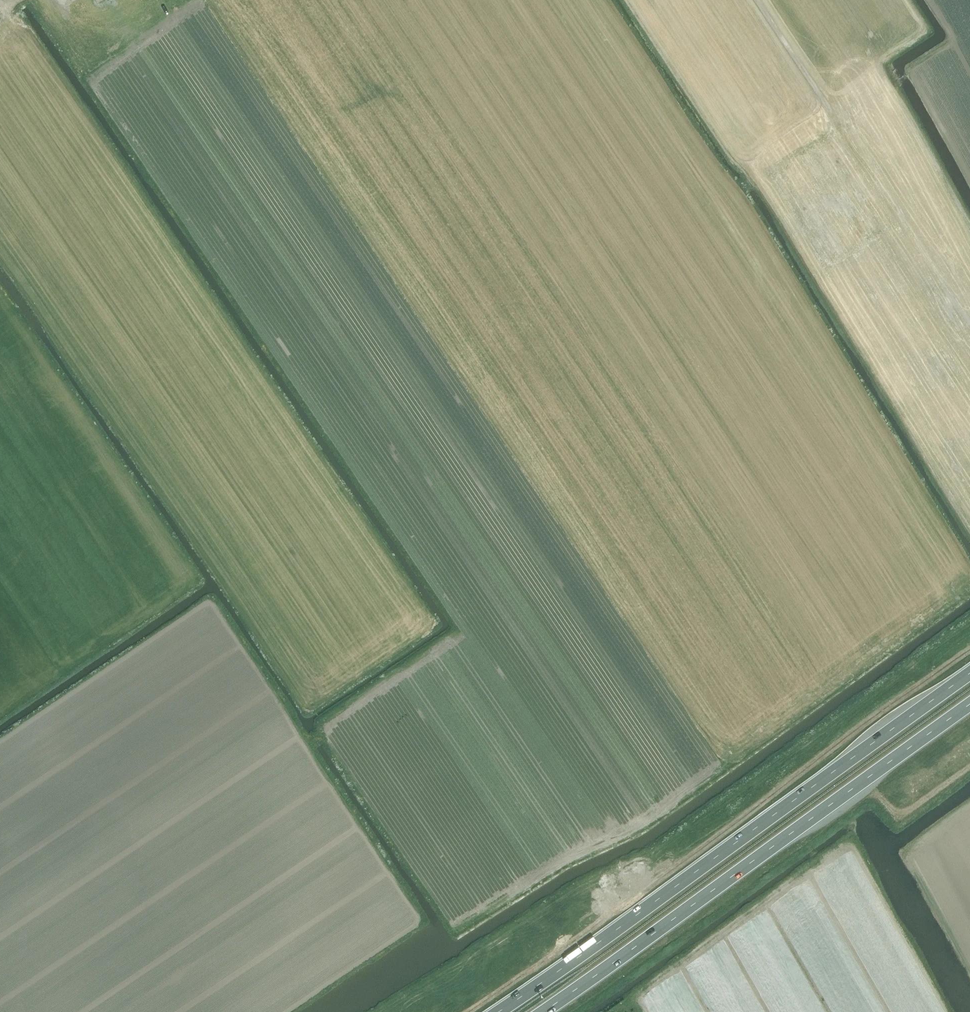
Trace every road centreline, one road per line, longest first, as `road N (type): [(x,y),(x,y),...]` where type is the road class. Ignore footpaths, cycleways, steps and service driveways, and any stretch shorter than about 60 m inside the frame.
road 1 (trunk): [(969,674),(498,1011)]
road 2 (trunk): [(542,1011),(969,704)]

